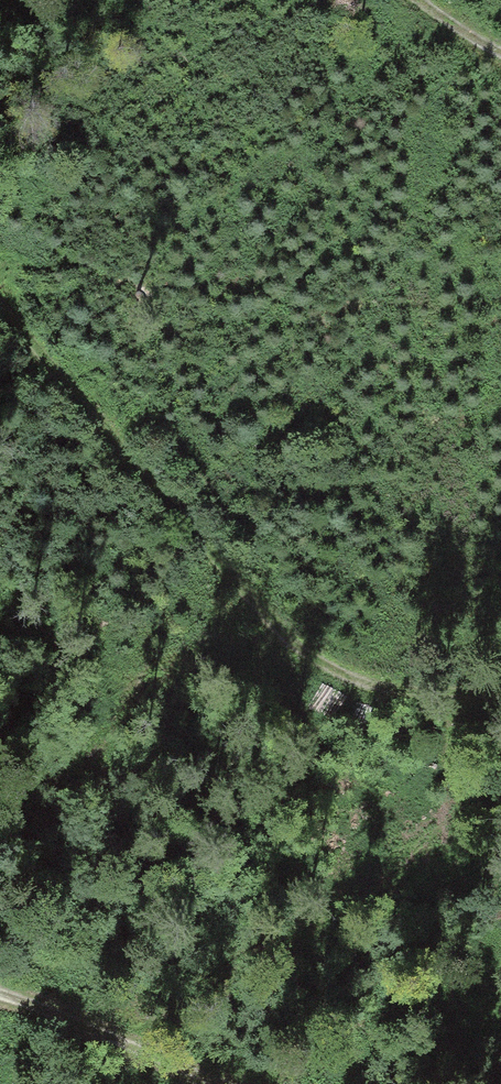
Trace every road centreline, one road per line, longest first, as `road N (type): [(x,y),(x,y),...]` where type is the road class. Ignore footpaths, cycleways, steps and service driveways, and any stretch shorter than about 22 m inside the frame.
road 1 (track): [(500,688),(361,685),(262,617),(0,307)]
road 2 (track): [(0,990),(220,1083)]

